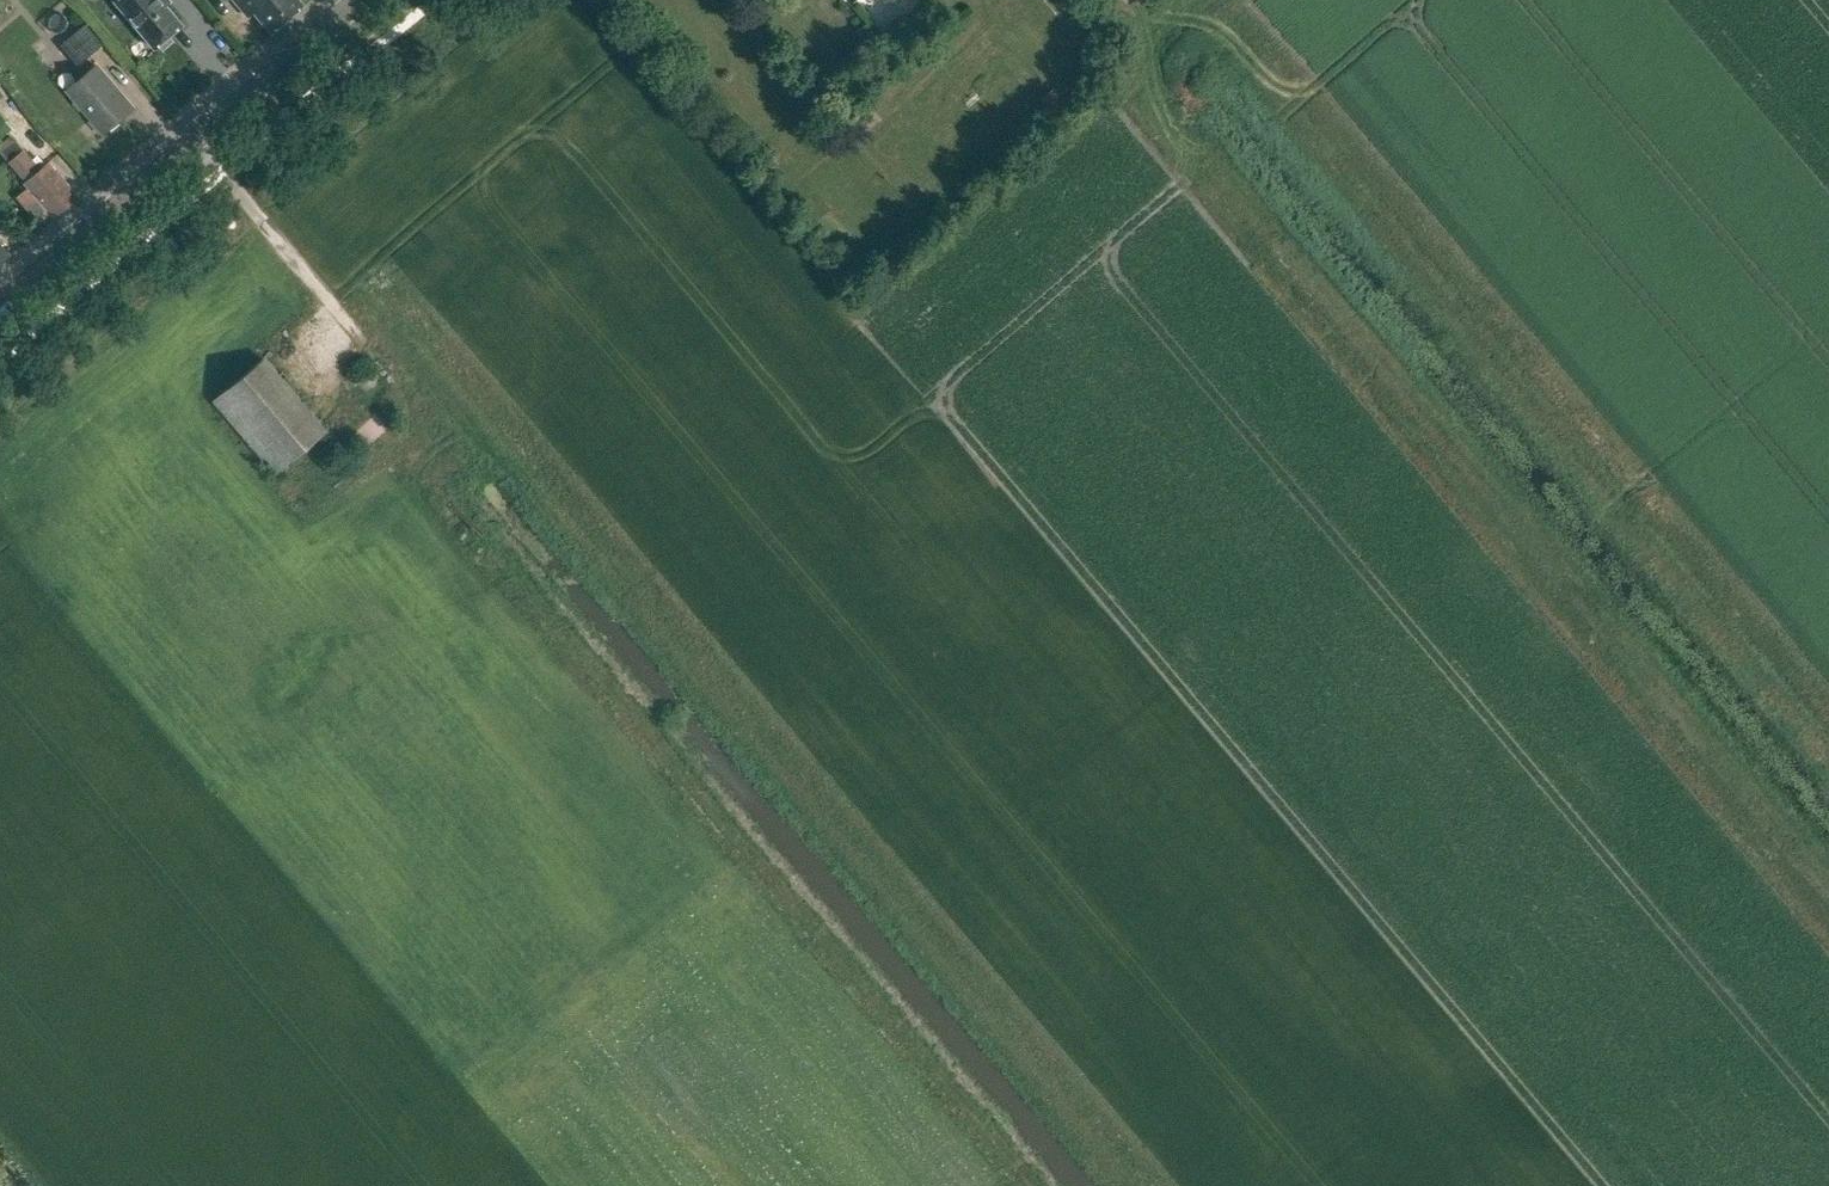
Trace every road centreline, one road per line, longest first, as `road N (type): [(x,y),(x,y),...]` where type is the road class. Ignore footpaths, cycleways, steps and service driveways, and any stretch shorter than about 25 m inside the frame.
road 1 (tertiary): [(0,304),(357,0)]

